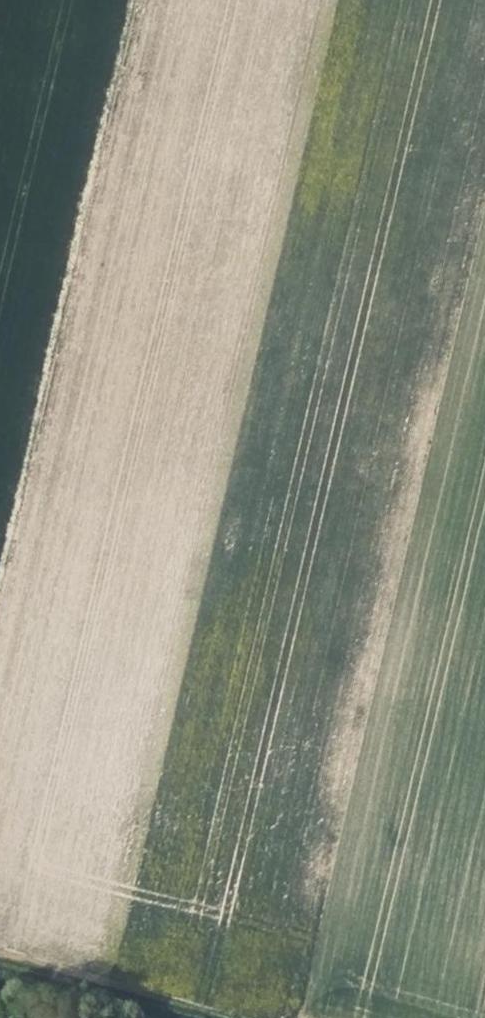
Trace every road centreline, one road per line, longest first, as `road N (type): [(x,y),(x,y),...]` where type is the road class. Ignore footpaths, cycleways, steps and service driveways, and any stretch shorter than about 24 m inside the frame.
road 1 (track): [(201,1017),(0,958)]

